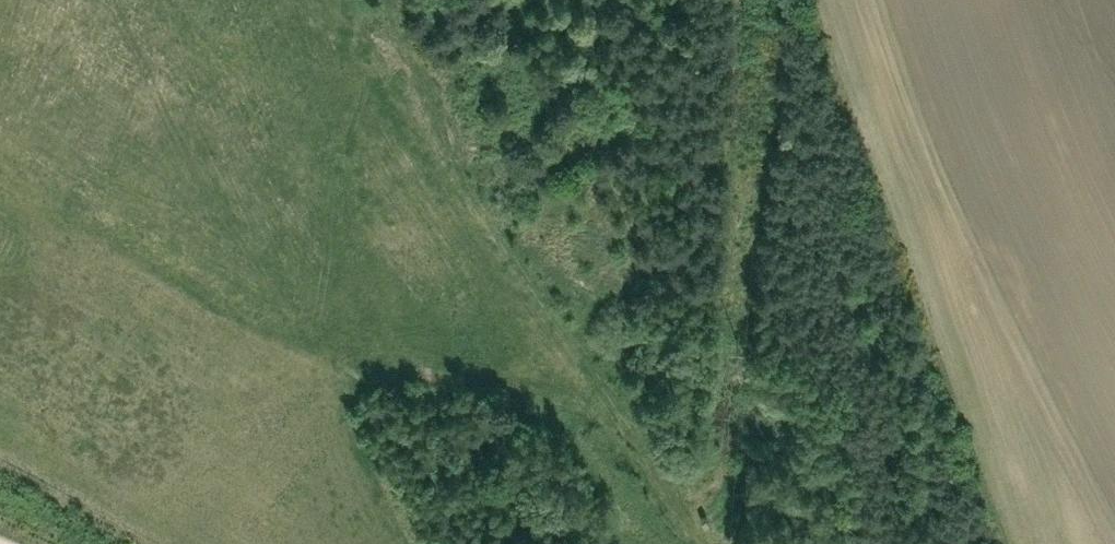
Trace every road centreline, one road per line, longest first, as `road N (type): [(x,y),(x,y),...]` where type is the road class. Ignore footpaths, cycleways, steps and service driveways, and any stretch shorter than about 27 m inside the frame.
road 1 (track): [(1005,543),(809,0)]

